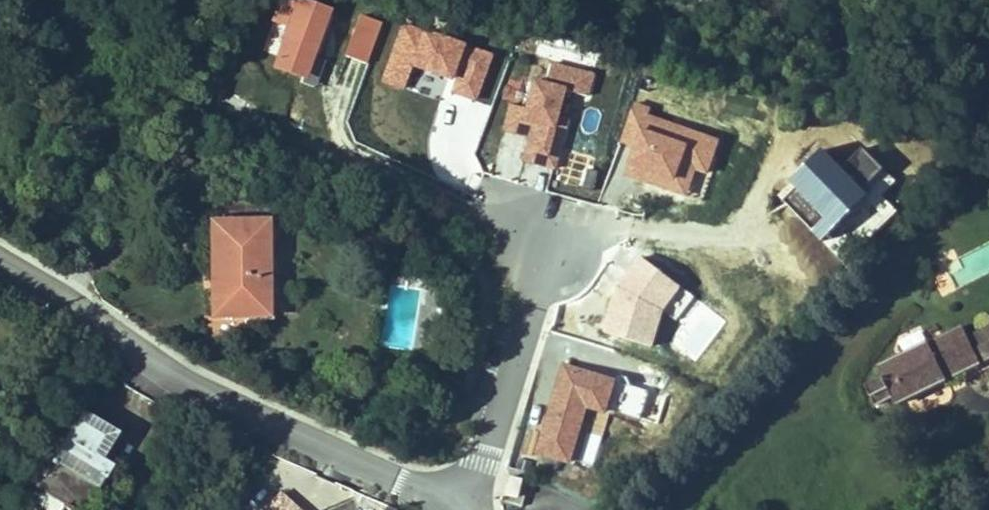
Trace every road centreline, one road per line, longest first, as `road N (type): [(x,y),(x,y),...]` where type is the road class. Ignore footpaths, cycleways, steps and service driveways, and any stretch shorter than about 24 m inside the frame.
road 1 (residential): [(0,249),(72,287),(216,401),(464,509)]
road 2 (residential): [(464,509),(552,224)]

